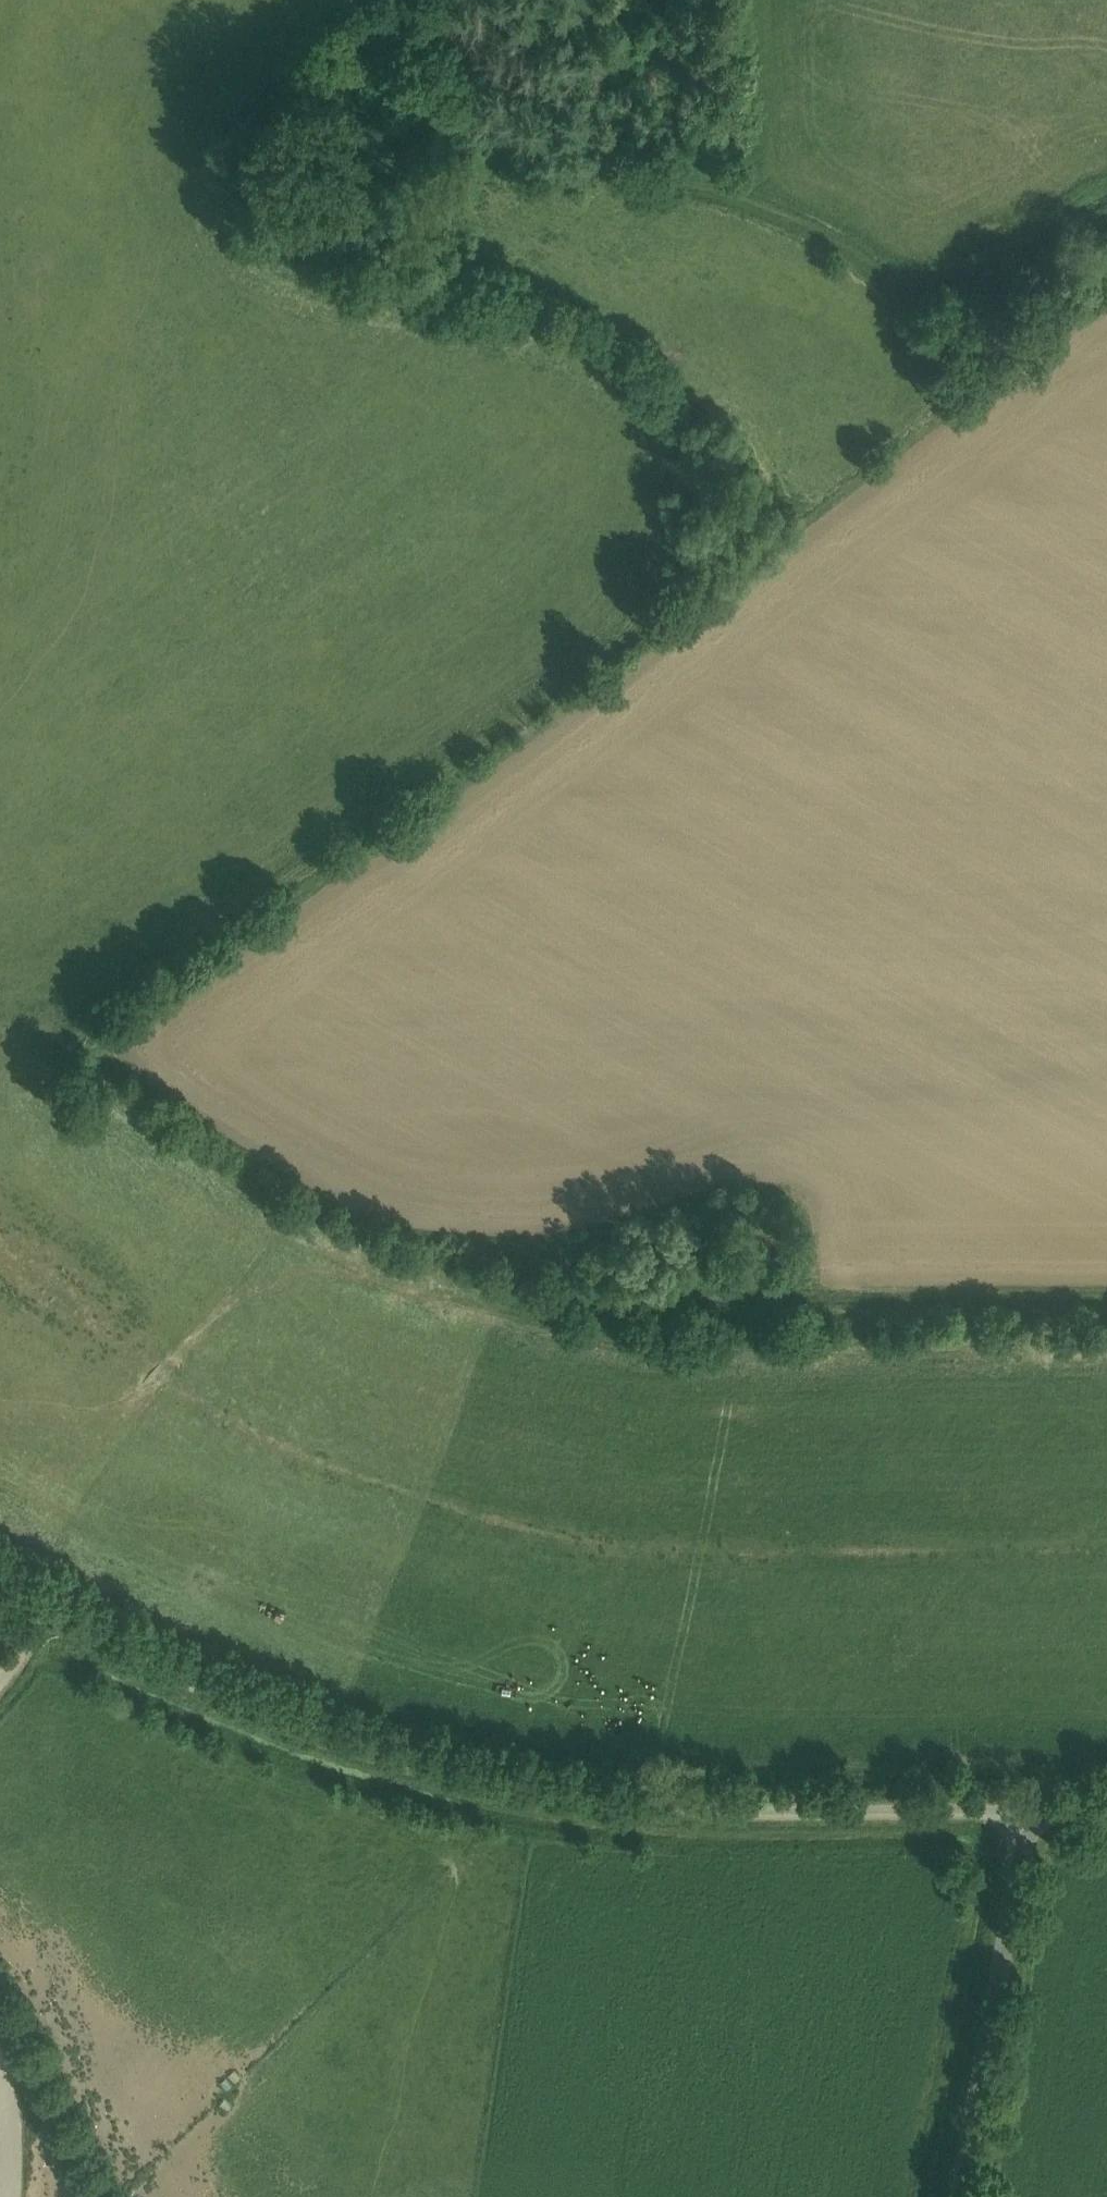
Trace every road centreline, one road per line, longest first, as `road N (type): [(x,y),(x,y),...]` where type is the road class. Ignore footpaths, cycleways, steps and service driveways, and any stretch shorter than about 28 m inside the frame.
road 1 (unclassified): [(1027,1813),(601,1802),(402,1752),(130,1652),(0,1571)]
road 2 (unclassified): [(1027,1813),(957,2196)]

